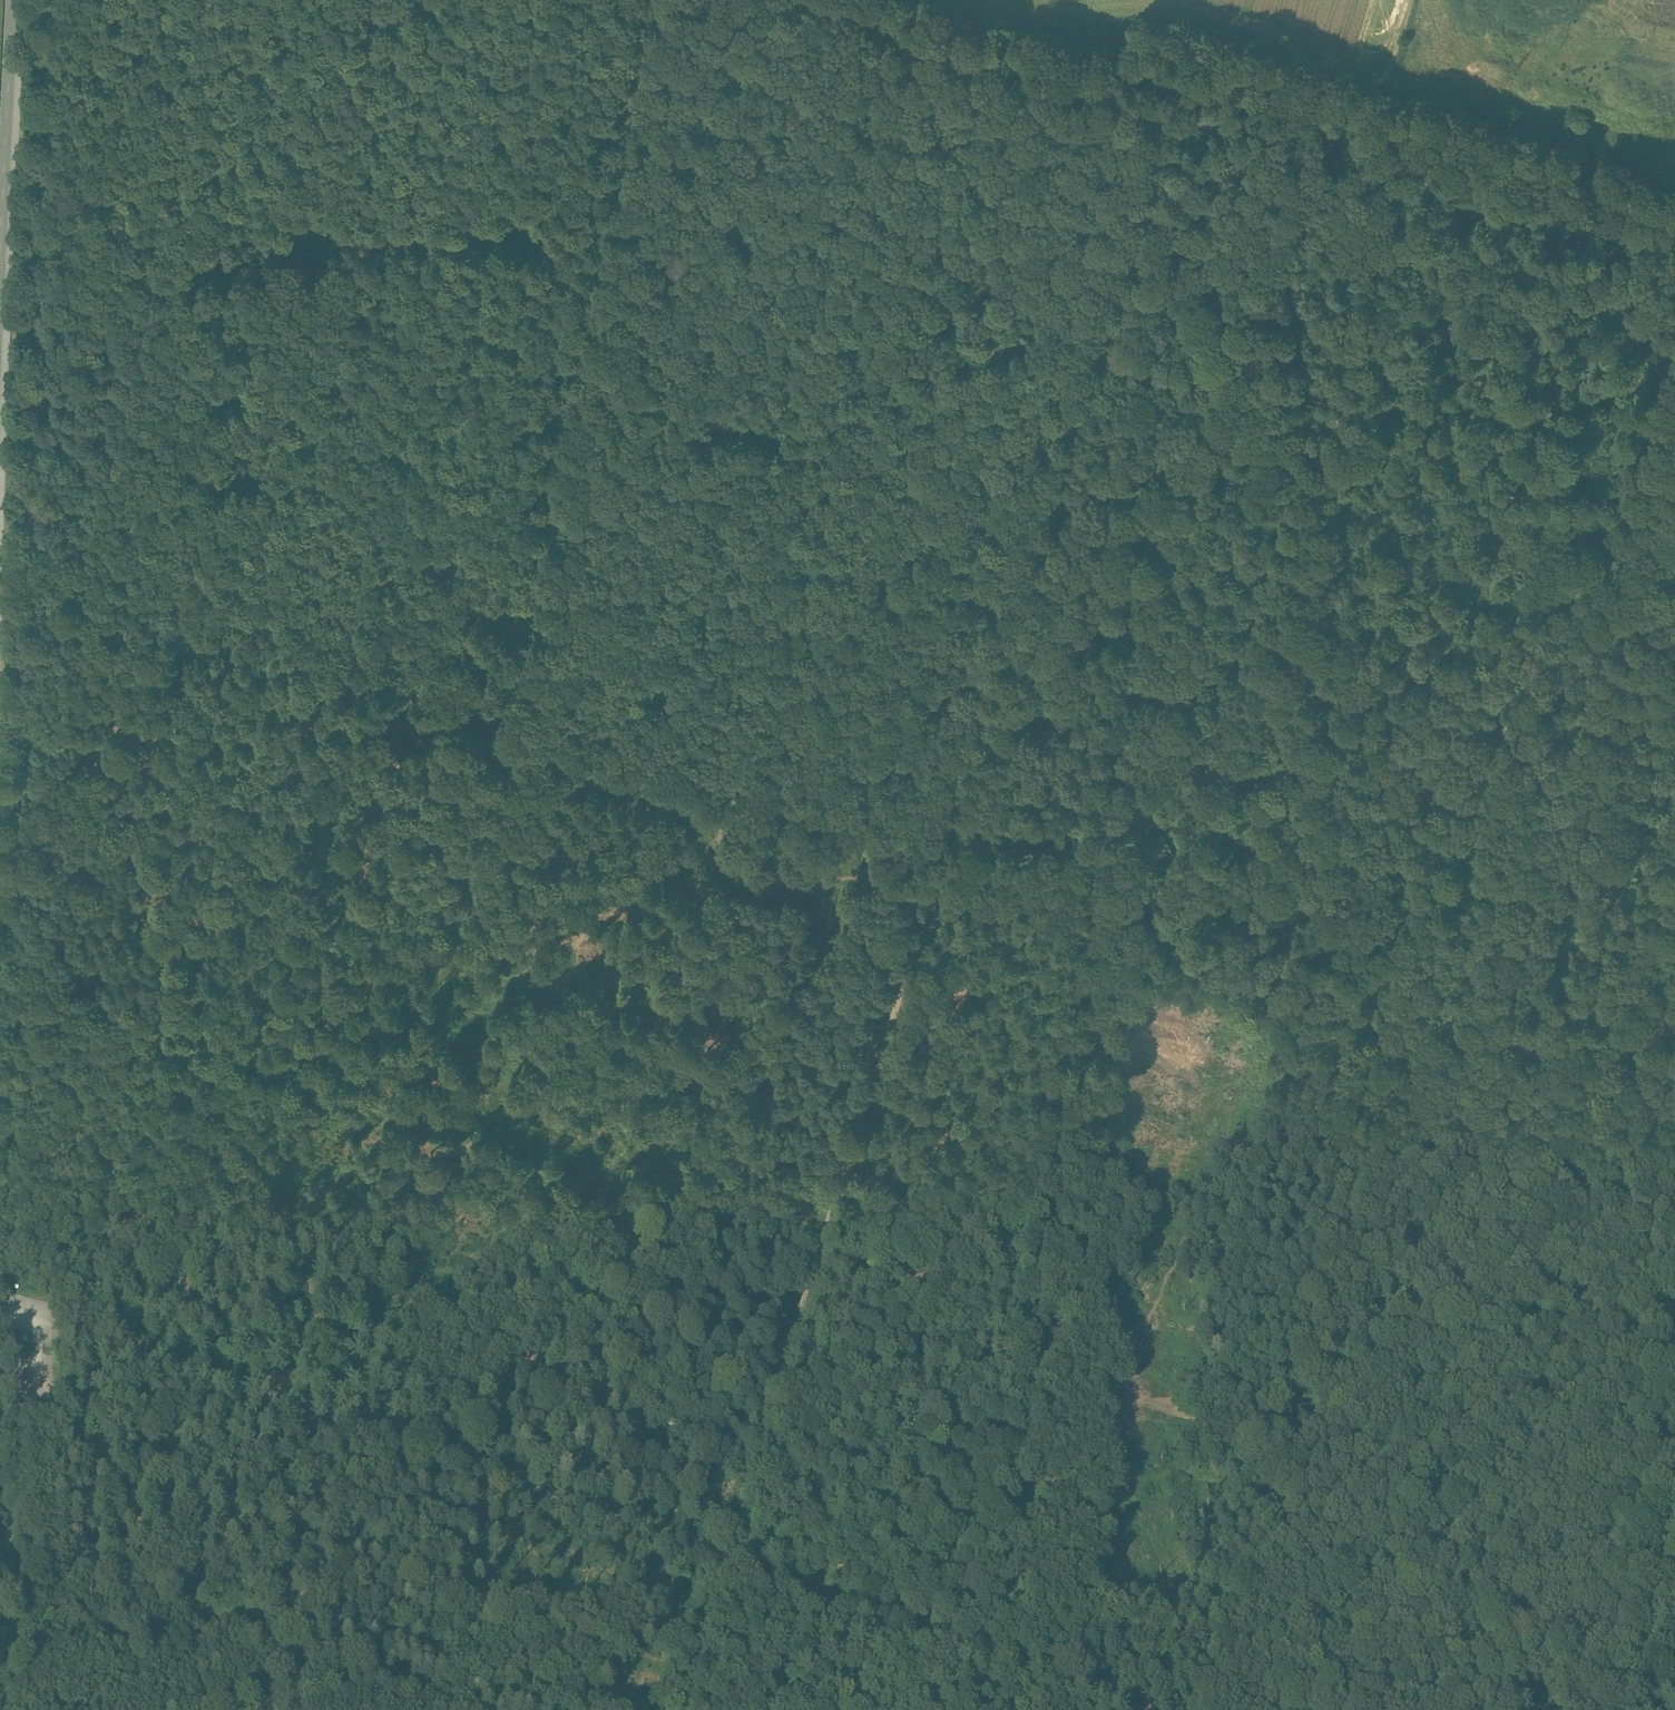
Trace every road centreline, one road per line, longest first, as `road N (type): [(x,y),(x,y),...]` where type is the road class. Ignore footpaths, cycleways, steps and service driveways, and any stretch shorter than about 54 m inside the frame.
road 1 (track): [(47,0),(33,285),(13,1316)]
road 2 (track): [(936,884),(100,513),(30,511)]
road 3 (track): [(1674,286),(1201,117),(835,0)]
road 4 (track): [(936,884),(1201,117)]
road 5 (track): [(1674,1102),(1386,1027),(936,884)]
road 6 (track): [(725,1552),(365,1420),(0,1313)]
road 7 (track): [(725,1552),(936,884)]
road 8 (track): [(1230,1709),(1298,1444),(1386,1027)]
road 9 (track): [(0,1709),(13,1316)]
road 10 (track): [(1072,1709),(932,1656),(725,1552)]
road 11 (tertiary): [(0,257),(12,0)]
road 12 (track): [(672,1709),(725,1552)]
road 13 (track): [(1674,1594),(1640,1709)]

